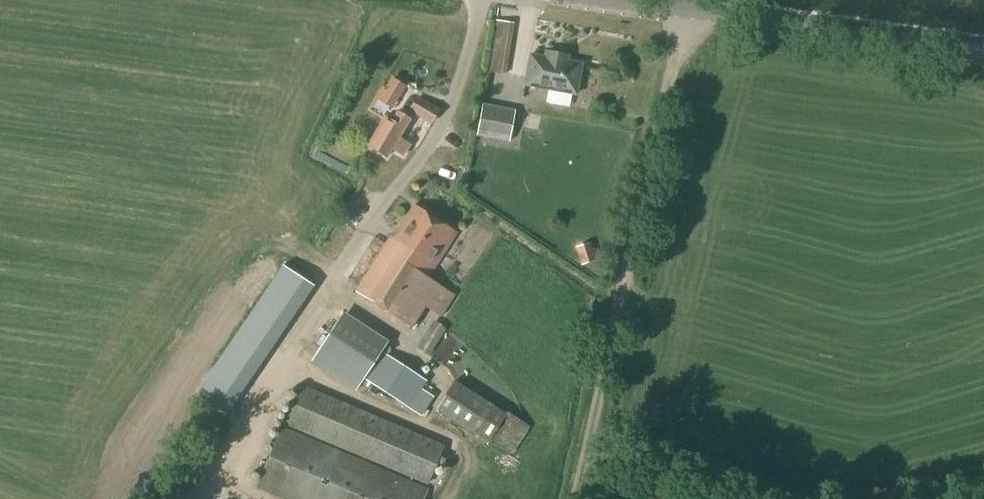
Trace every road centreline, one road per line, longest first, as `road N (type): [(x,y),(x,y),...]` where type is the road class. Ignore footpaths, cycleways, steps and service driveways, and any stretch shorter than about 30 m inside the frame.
road 1 (secondary): [(983,51),(598,0)]

